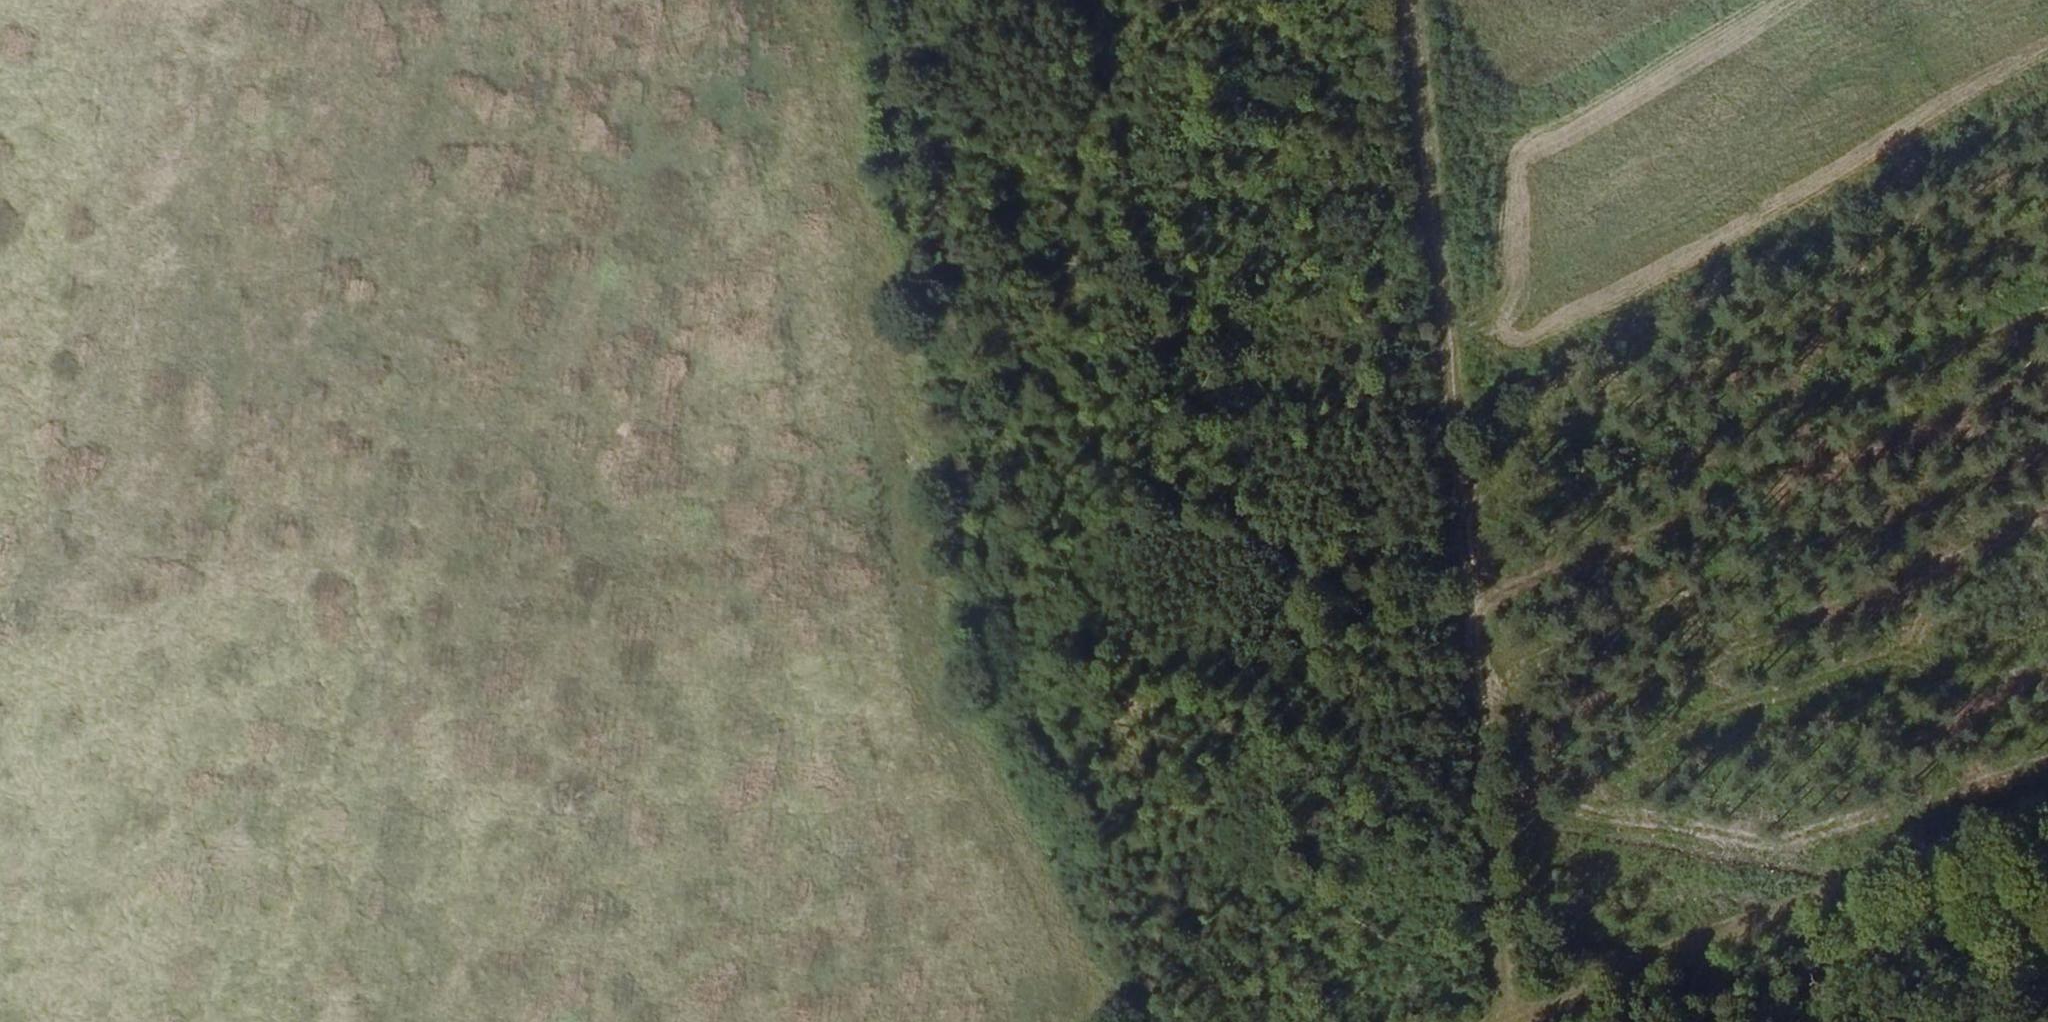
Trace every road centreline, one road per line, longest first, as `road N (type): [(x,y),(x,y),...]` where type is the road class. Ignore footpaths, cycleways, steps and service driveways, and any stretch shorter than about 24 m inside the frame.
road 1 (track): [(1463,1021),(1537,991),(1445,0)]
road 2 (track): [(2047,792),(1537,991),(1539,1021)]

